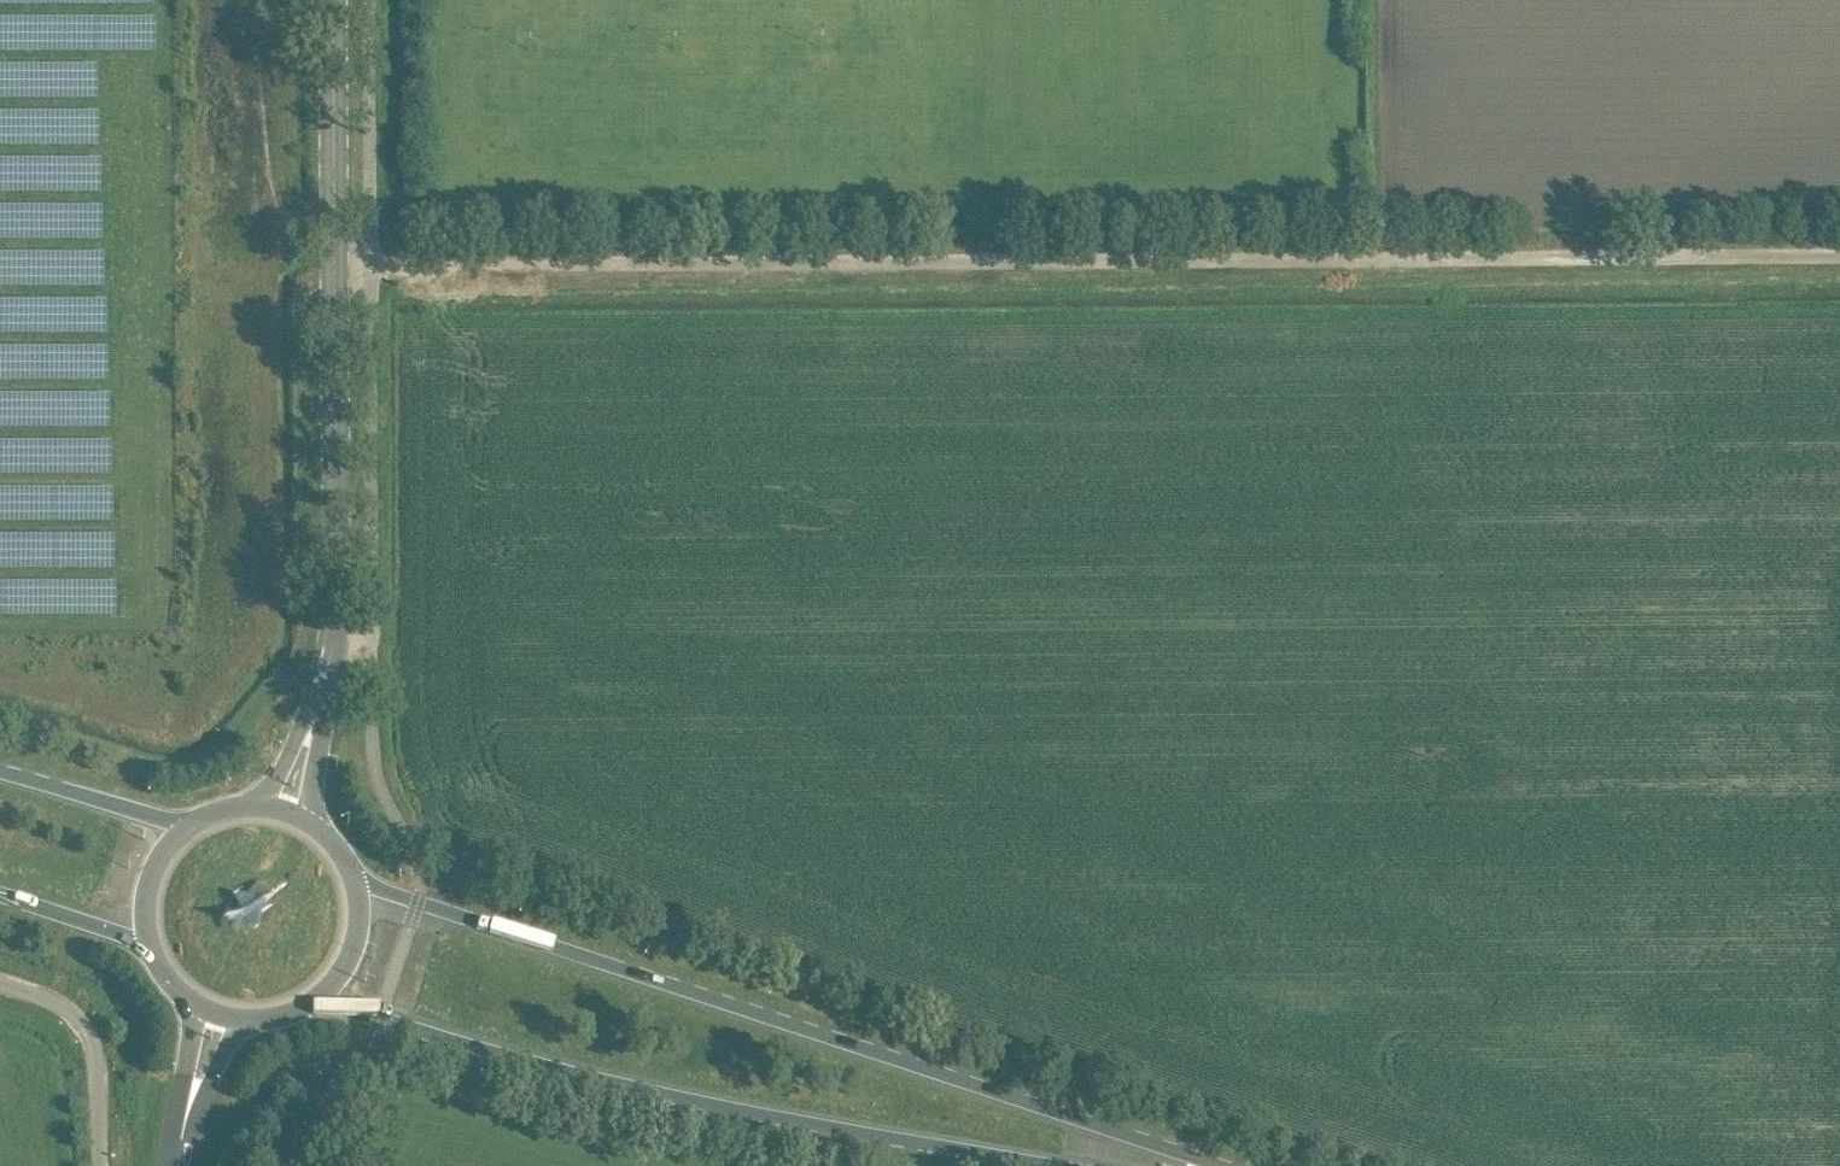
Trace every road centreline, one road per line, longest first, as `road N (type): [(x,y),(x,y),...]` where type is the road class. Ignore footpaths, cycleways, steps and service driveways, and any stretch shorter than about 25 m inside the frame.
road 1 (unclassified): [(334,266),(1839,255)]
road 2 (primary): [(1199,1165),(1085,1120),(358,885)]
road 3 (primary): [(319,999),(605,1077),(1066,1165)]
road 4 (tertiary): [(316,709),(335,575),(334,266)]
road 5 (tertiary): [(334,266),(334,0)]
road 6 (unclassified): [(102,1165),(86,1030),(56,1003),(0,984)]
road 7 (primary): [(193,827),(0,772)]
road 8 (primary): [(0,897),(156,950)]
road 9 (primary): [(193,827),(154,885),(156,950)]
road 10 (secondary): [(201,1004),(182,1129)]
road 11 (secondary): [(182,1129),(242,1018)]
road 12 (primary): [(319,999),(356,948),(358,885)]

